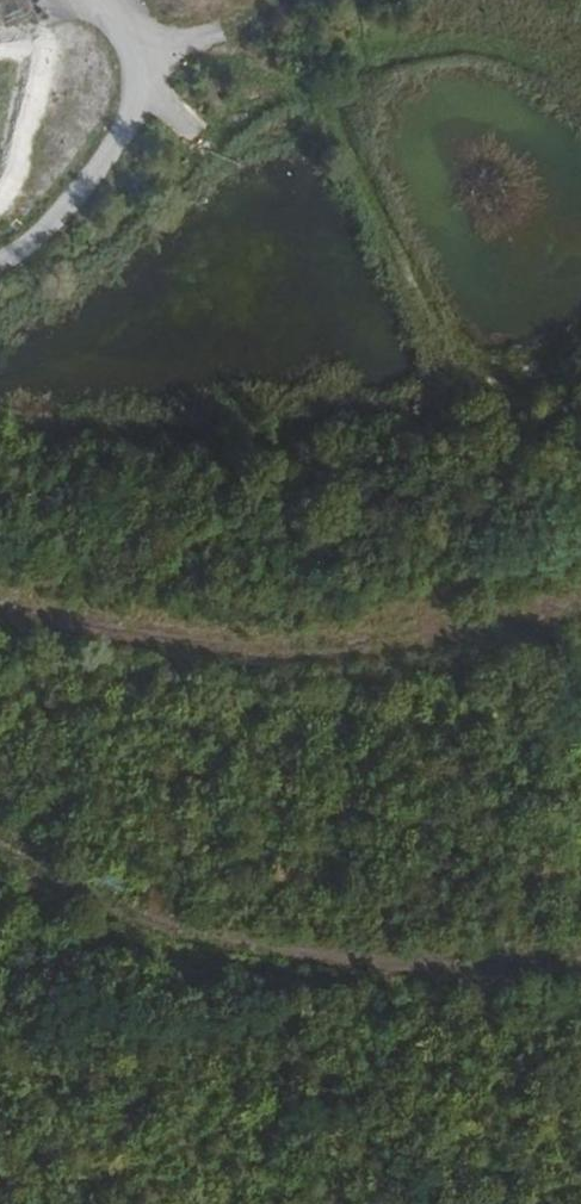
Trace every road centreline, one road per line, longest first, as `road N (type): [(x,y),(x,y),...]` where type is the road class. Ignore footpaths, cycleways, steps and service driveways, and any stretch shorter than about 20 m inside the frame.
road 1 (track): [(580,979),(487,982),(248,958),(28,873),(0,852)]
road 2 (track): [(0,607),(185,650),(325,654),(580,604)]
road 3 (track): [(0,270),(20,262),(124,136),(136,90),(129,27),(112,0)]
road 4 (track): [(136,90),(297,0)]

